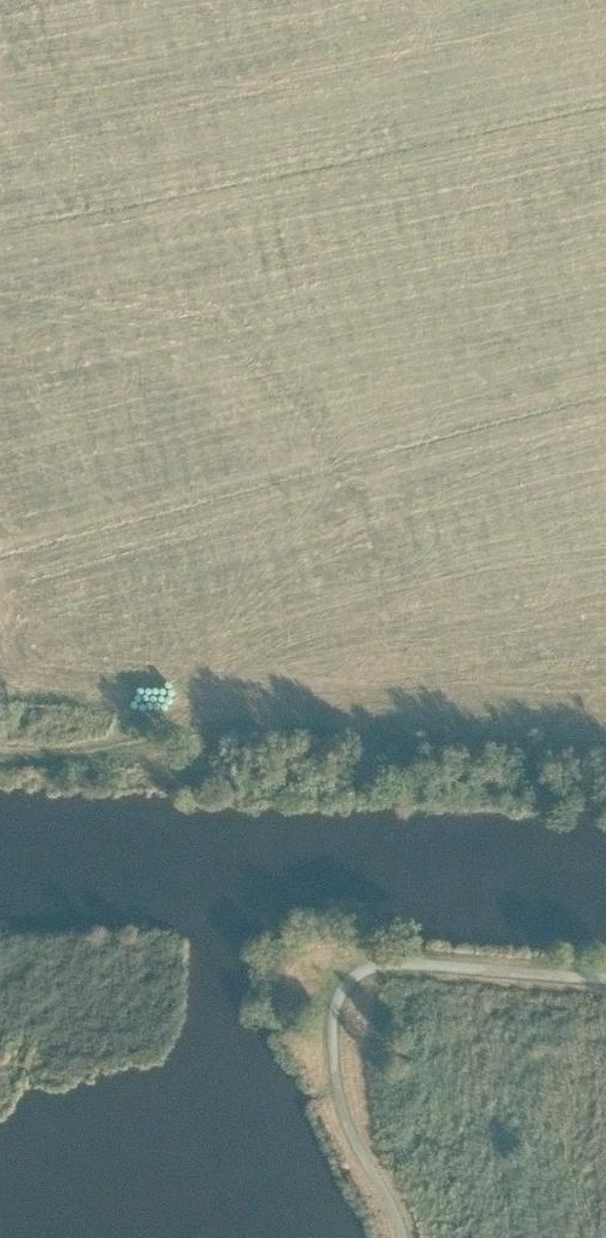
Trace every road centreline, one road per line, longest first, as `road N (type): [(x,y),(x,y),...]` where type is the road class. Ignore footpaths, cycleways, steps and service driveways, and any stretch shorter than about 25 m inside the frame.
road 1 (track): [(0,765),(605,790)]

